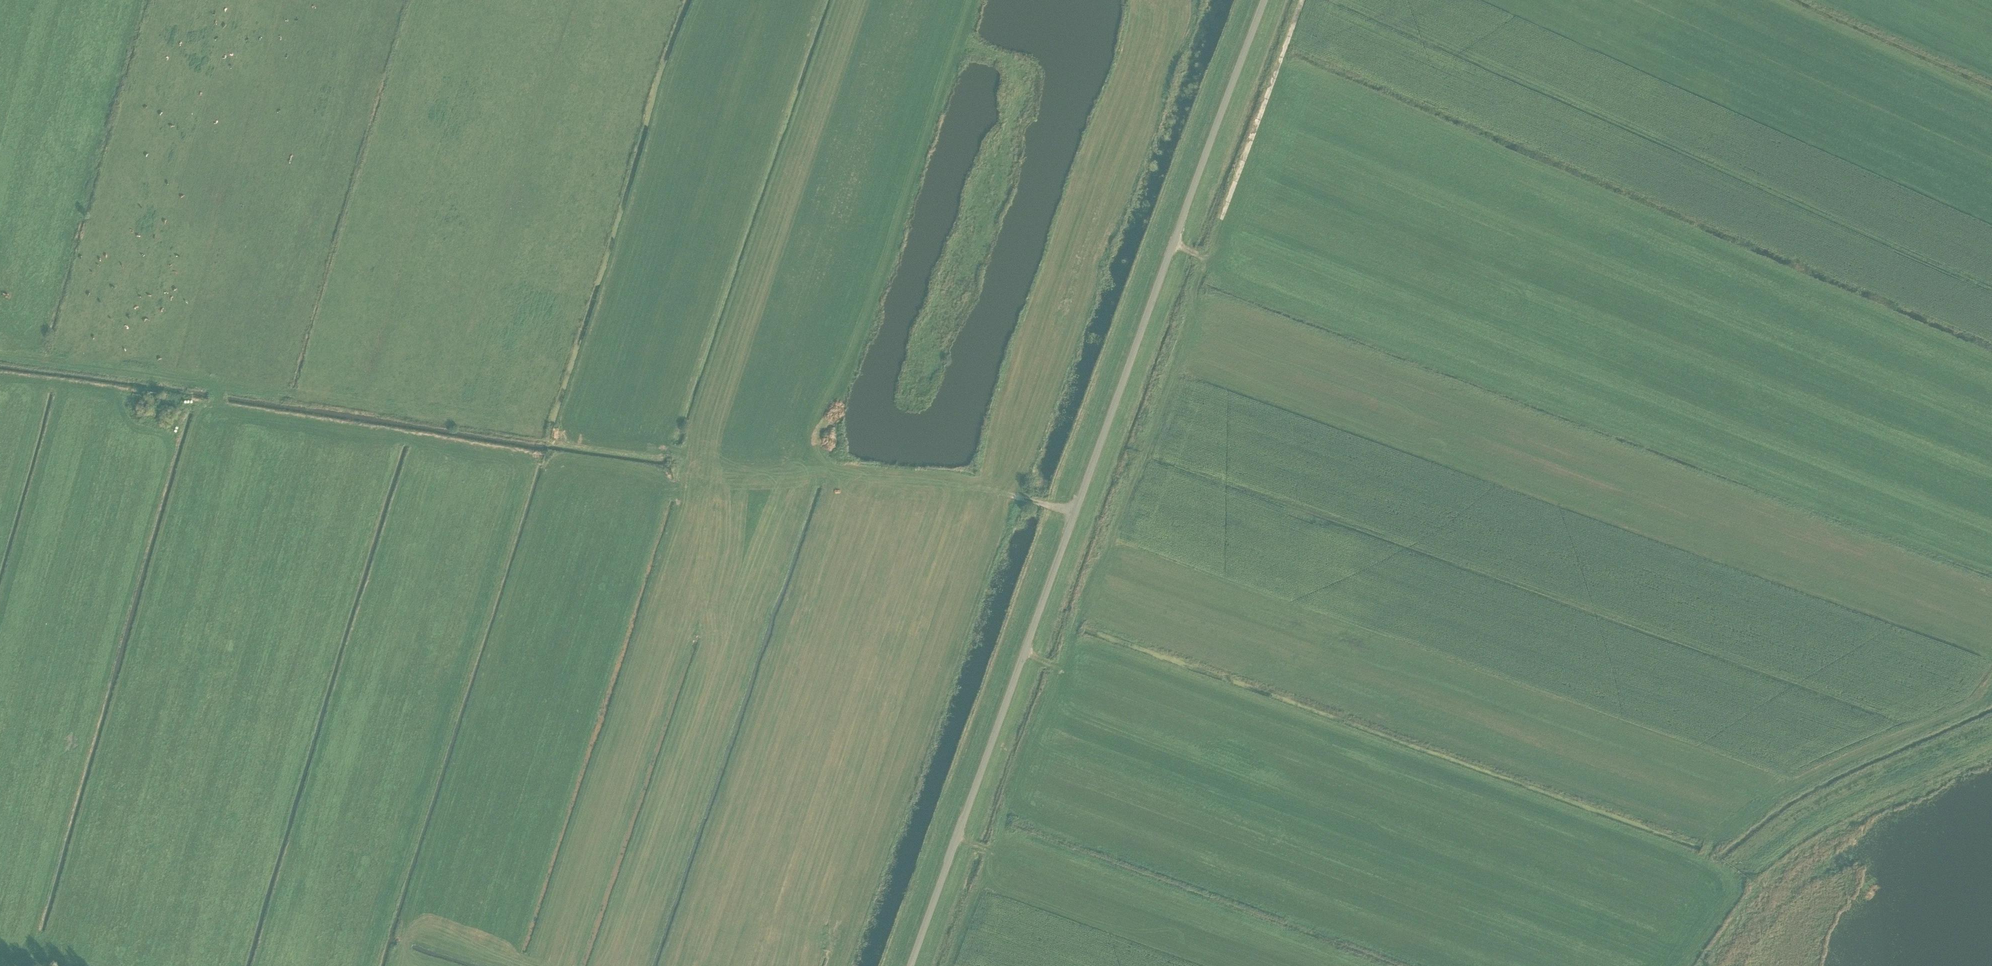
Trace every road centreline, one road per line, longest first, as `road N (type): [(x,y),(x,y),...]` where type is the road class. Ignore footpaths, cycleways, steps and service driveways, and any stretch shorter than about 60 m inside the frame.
road 1 (unclassified): [(911,965),(1266,0)]

